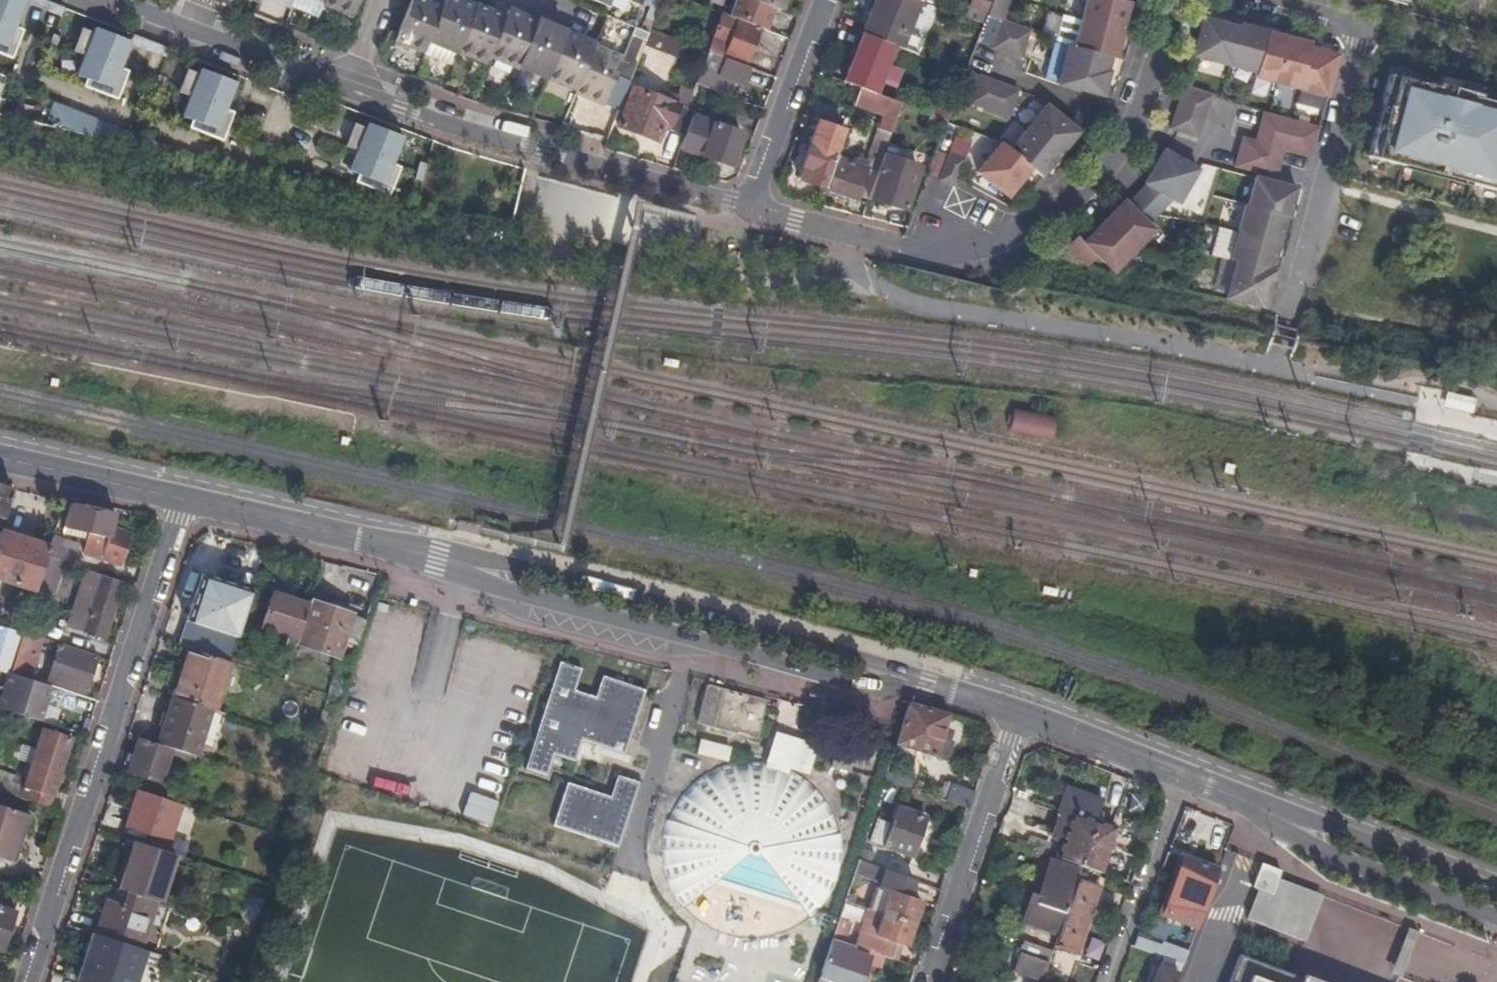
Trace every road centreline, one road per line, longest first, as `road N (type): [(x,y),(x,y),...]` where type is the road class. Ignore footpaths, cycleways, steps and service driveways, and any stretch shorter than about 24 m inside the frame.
road 1 (residential): [(748,206),(398,108),(110,0)]
road 2 (residential): [(748,206),(896,245),(997,249),(1060,211),(1117,146),(1147,87),(1169,0)]
road 3 (residential): [(182,500),(26,981)]
road 4 (tertiary): [(472,569),(852,683),(895,677)]
road 5 (tertiary): [(895,677),(860,660),(501,566),(472,569)]
road 6 (tertiary): [(1188,779),(1496,901)]
road 7 (residential): [(1287,317),(1361,27)]
road 8 (tertiary): [(182,500),(472,569)]
road 9 (residential): [(928,981),(1017,714)]
road 10 (residential): [(826,0),(748,206)]
road 11 (residential): [(1188,779),(1114,981)]
road 12 (tertiary): [(0,462),(182,500)]
road 13 (tertiary): [(1017,714),(1188,779)]
road 14 (residential): [(1361,27),(1496,63)]
road 15 (tertiary): [(895,677),(1017,714)]

